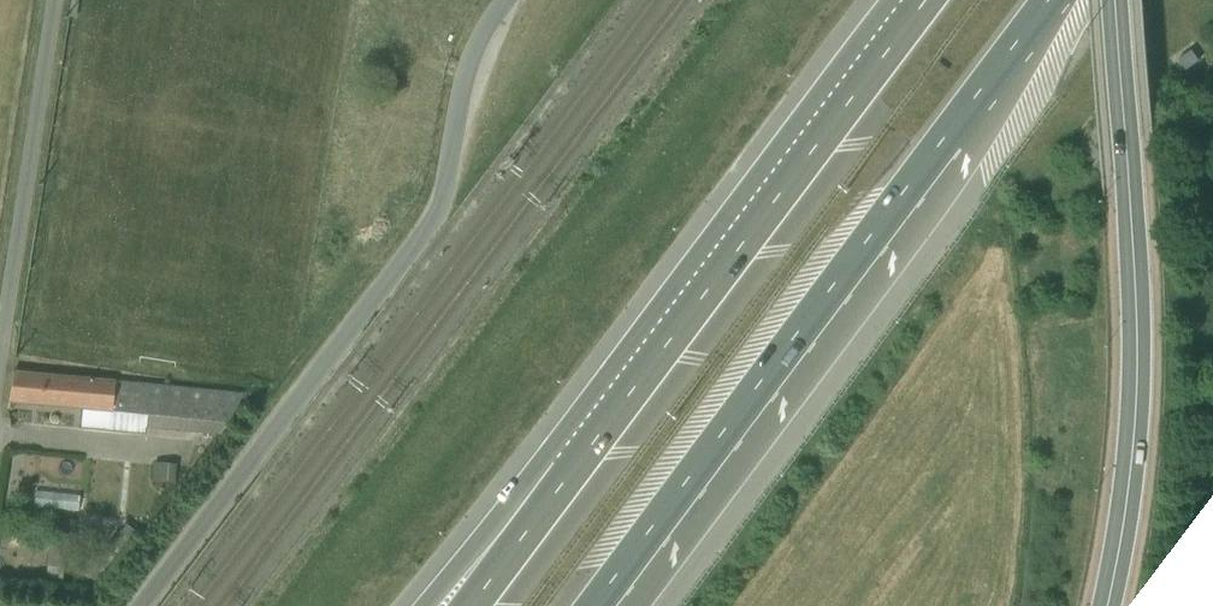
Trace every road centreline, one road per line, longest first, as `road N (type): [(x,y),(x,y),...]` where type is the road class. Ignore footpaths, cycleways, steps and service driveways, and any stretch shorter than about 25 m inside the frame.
road 1 (motorway): [(601,605),(1071,0)]
road 2 (unclassified): [(510,0),(473,50),(444,198),(135,605)]
road 3 (tertiary): [(1111,605),(1128,517),(1137,343),(1116,0)]
road 4 (motorway): [(920,0),(576,462)]
road 5 (track): [(54,0),(0,363)]
road 6 (motorway): [(576,462),(436,605)]
road 7 (motorway): [(576,462),(470,605)]

